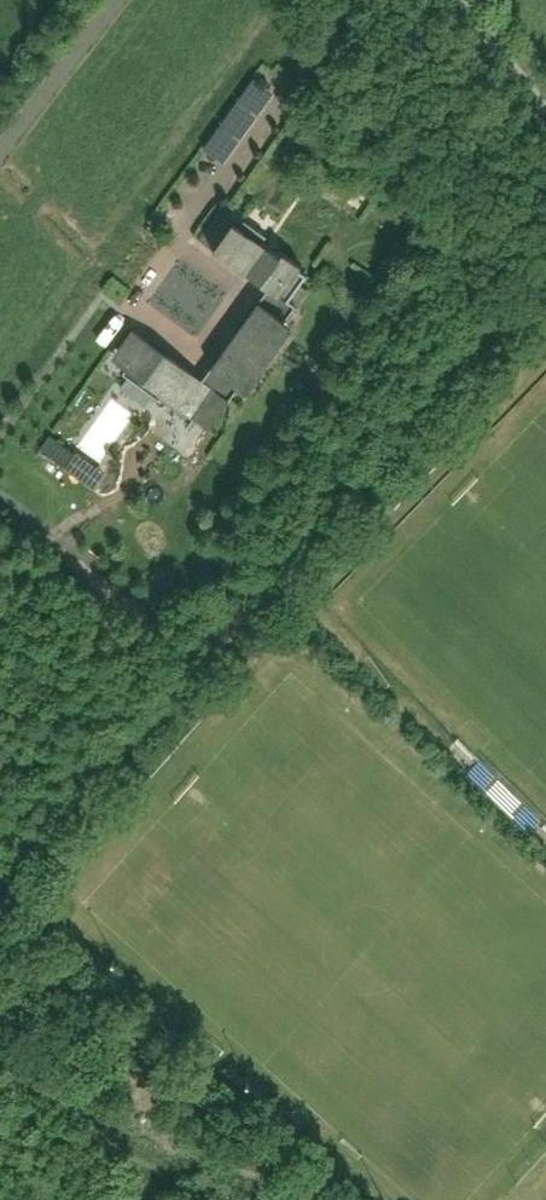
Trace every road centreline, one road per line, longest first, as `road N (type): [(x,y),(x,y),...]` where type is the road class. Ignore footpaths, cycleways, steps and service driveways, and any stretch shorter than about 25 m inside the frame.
road 1 (tertiary): [(545,129),(440,0)]

